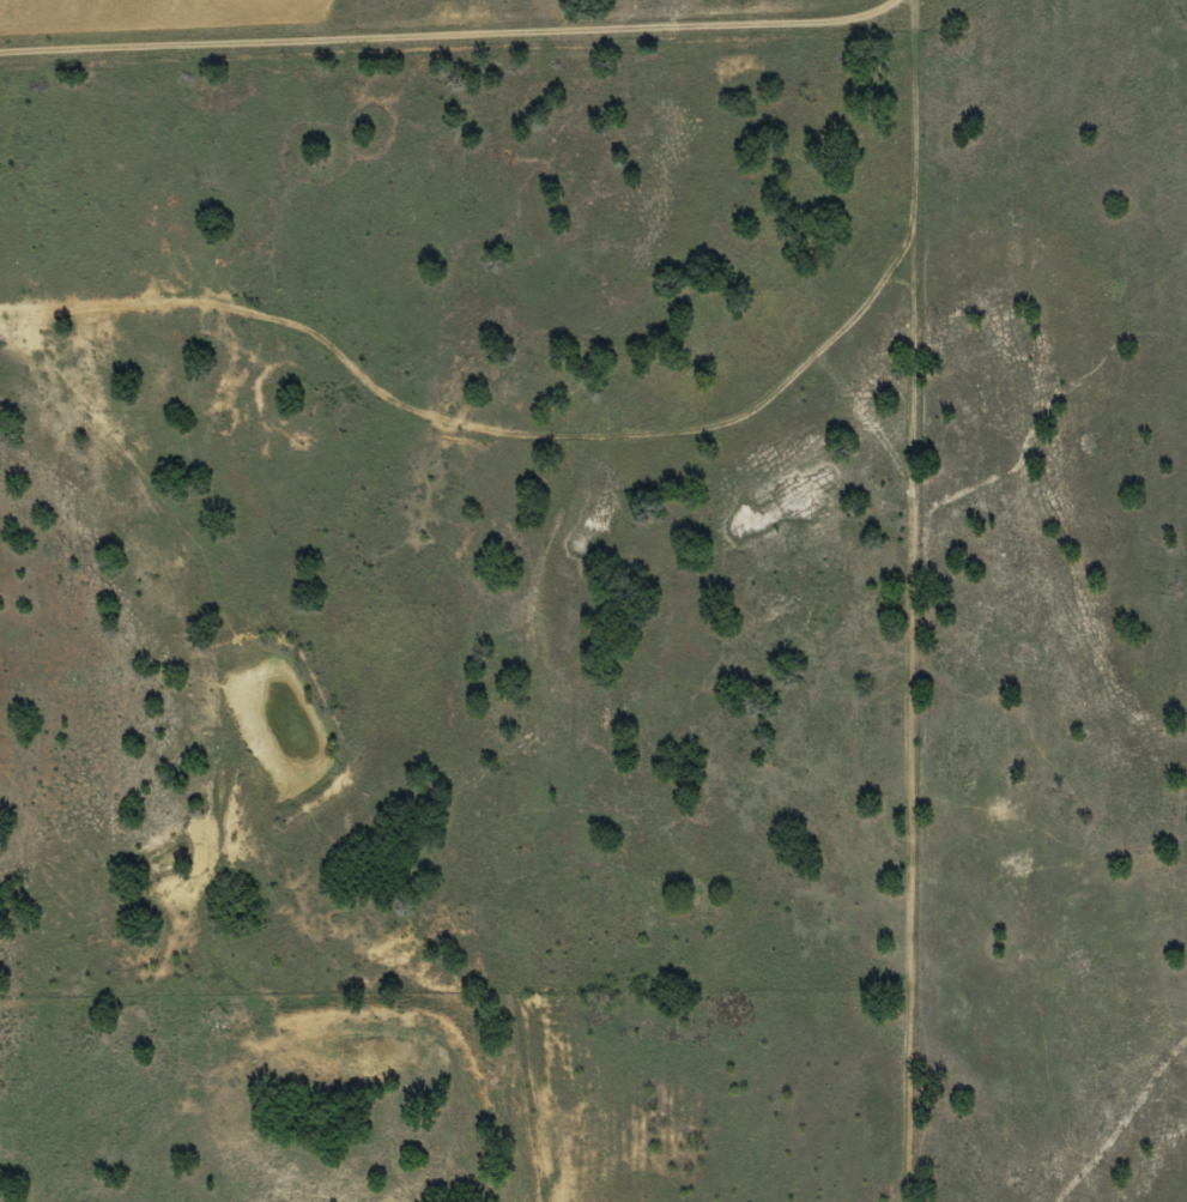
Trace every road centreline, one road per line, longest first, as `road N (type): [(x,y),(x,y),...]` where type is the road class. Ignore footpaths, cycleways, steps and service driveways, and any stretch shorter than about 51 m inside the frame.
road 1 (residential): [(0,49),(940,13)]

